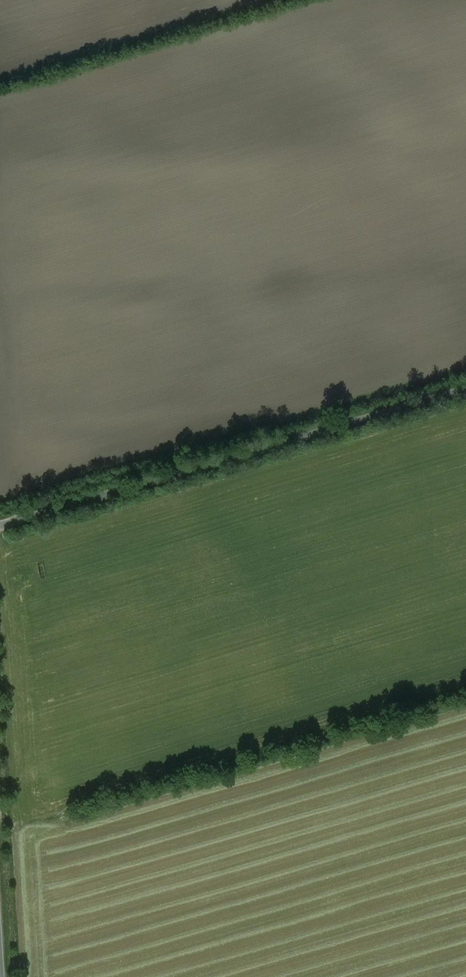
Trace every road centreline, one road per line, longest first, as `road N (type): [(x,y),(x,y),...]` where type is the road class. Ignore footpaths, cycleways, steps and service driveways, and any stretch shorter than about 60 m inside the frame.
road 1 (unclassified): [(465,390),(0,527)]

